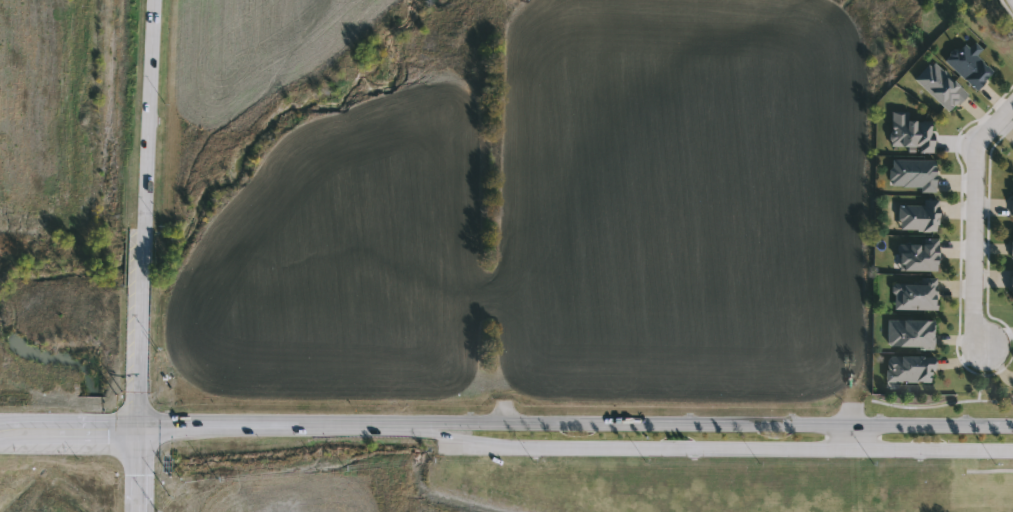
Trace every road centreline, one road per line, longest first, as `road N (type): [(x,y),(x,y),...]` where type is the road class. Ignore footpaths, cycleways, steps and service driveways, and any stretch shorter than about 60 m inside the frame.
road 1 (secondary): [(139,456),(273,458),(460,445),(1012,447)]
road 2 (secondary): [(1012,422),(140,421)]
road 3 (trunk): [(140,430),(151,0)]
road 4 (residential): [(985,349),(973,313),(975,144),(1012,103)]
road 5 (secondary): [(140,421),(0,416)]
road 6 (secondary): [(0,448),(139,456)]

